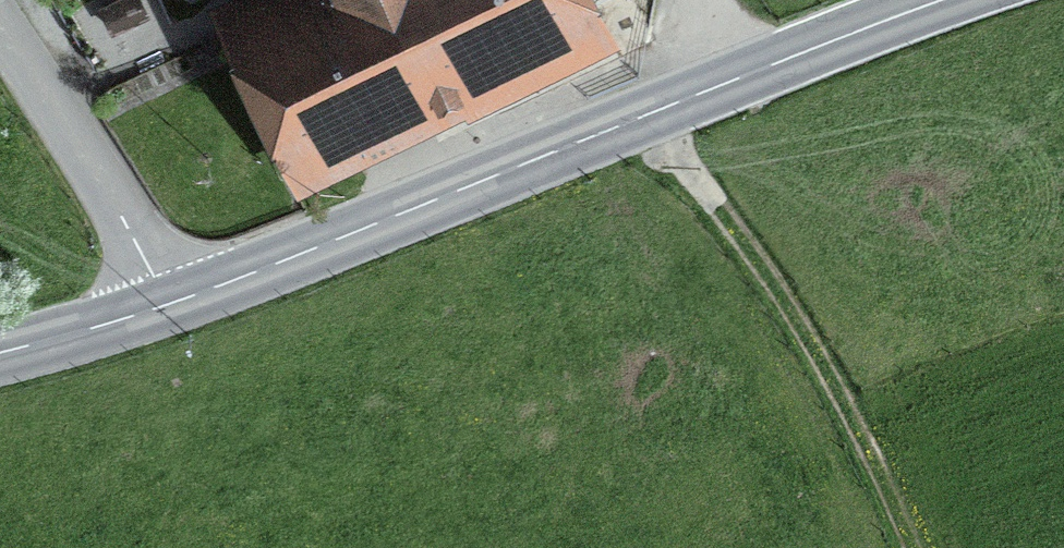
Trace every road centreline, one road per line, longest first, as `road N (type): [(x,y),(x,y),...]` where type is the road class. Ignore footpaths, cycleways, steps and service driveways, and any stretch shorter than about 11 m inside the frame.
road 1 (tertiary): [(175,318),(996,0)]
road 2 (track): [(654,128),(807,336),(861,427),(914,547)]
road 3 (residential): [(175,318),(0,41)]
road 4 (tertiary): [(0,369),(175,318)]

